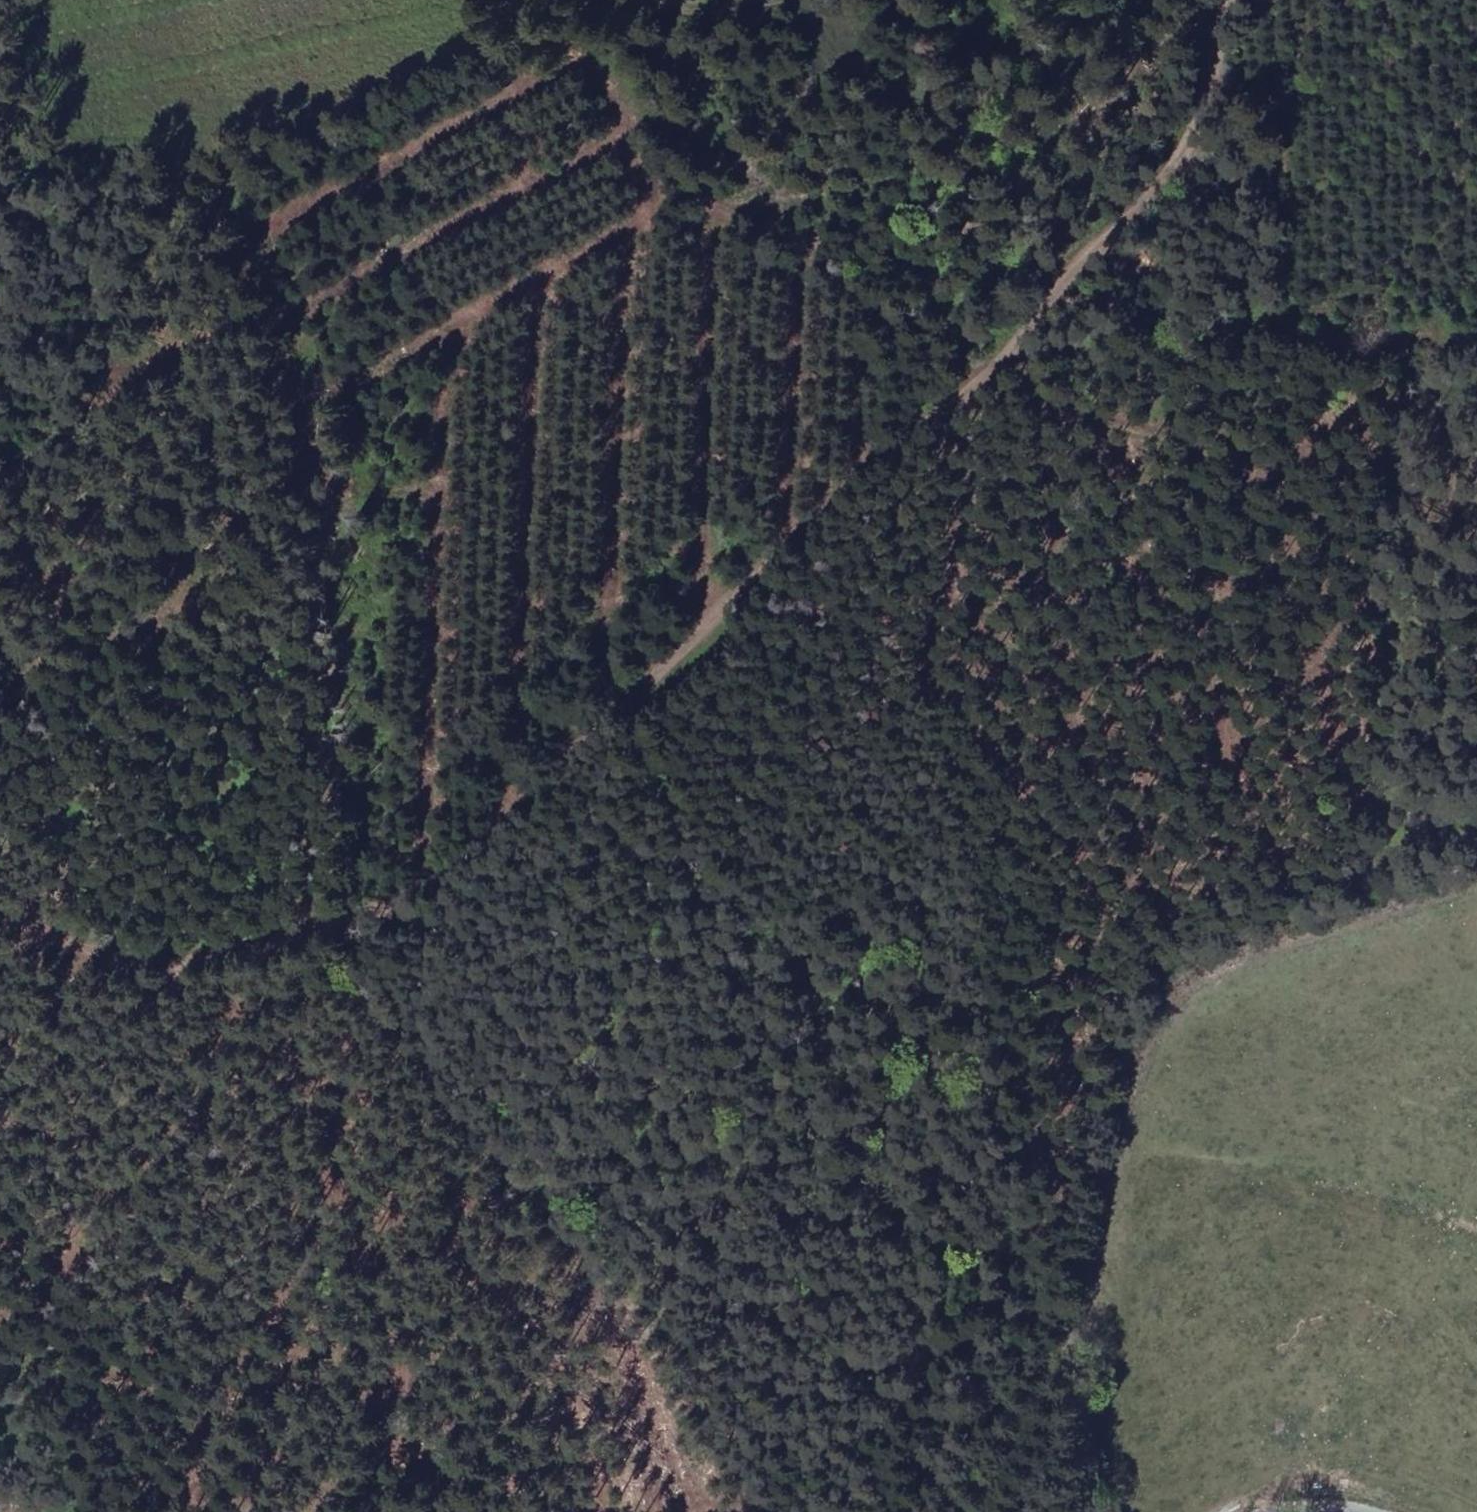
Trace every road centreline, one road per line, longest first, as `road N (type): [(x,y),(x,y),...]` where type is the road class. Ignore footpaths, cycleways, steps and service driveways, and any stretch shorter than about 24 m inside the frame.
road 1 (track): [(0,913),(144,958),(270,943),(370,910),(458,856),(1021,332),(1185,127),(1228,0)]

